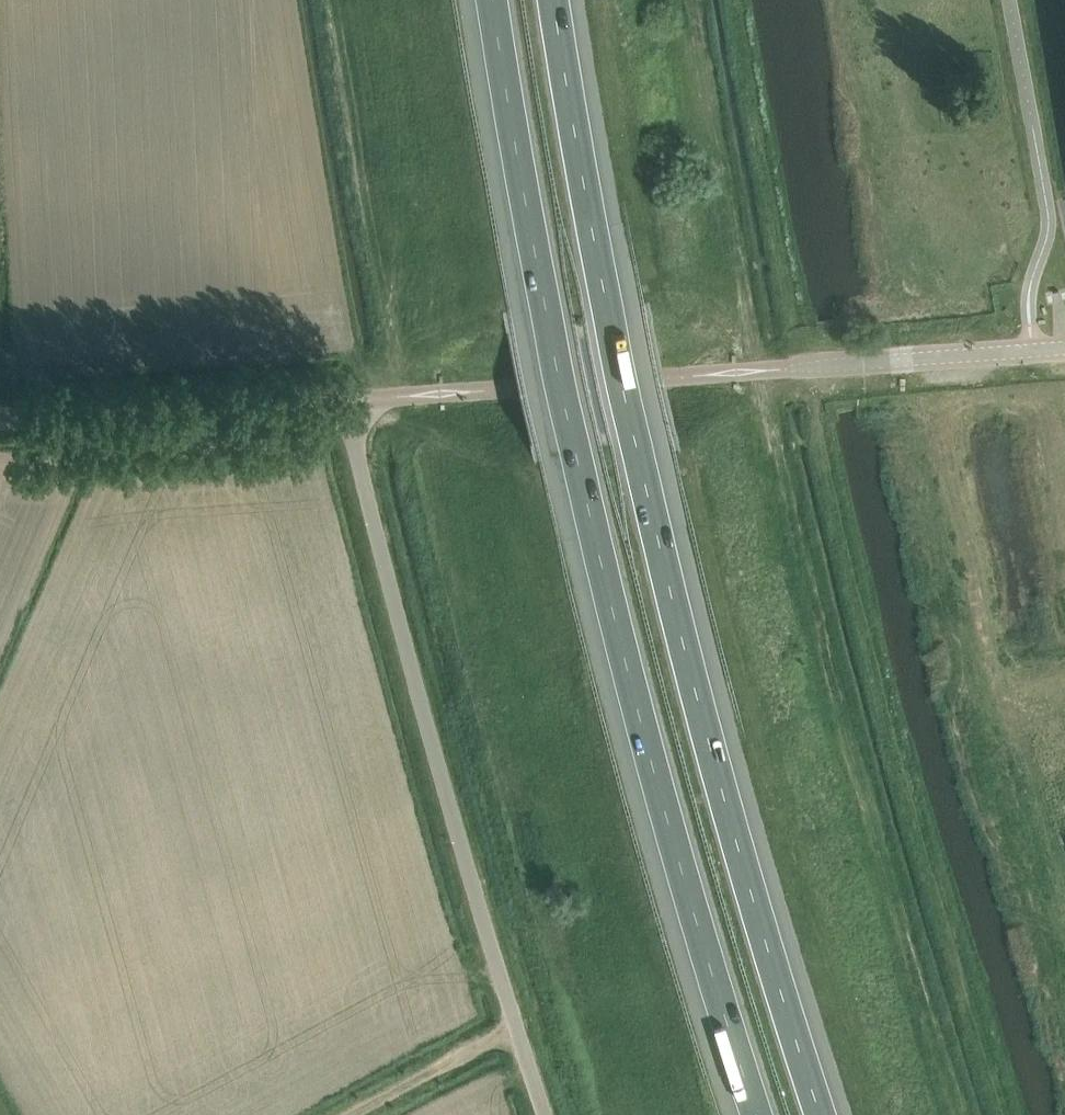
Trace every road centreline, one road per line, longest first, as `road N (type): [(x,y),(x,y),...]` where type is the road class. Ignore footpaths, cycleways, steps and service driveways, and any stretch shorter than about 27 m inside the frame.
road 1 (motorway): [(826,1114),(743,863),(643,477),(554,0)]
road 2 (motorway): [(493,0),(583,490),(682,873),(761,1114)]
road 3 (unclassified): [(544,1114),(449,818),(357,457),(353,399),(0,419)]
road 4 (track): [(347,1114),(517,1029)]

